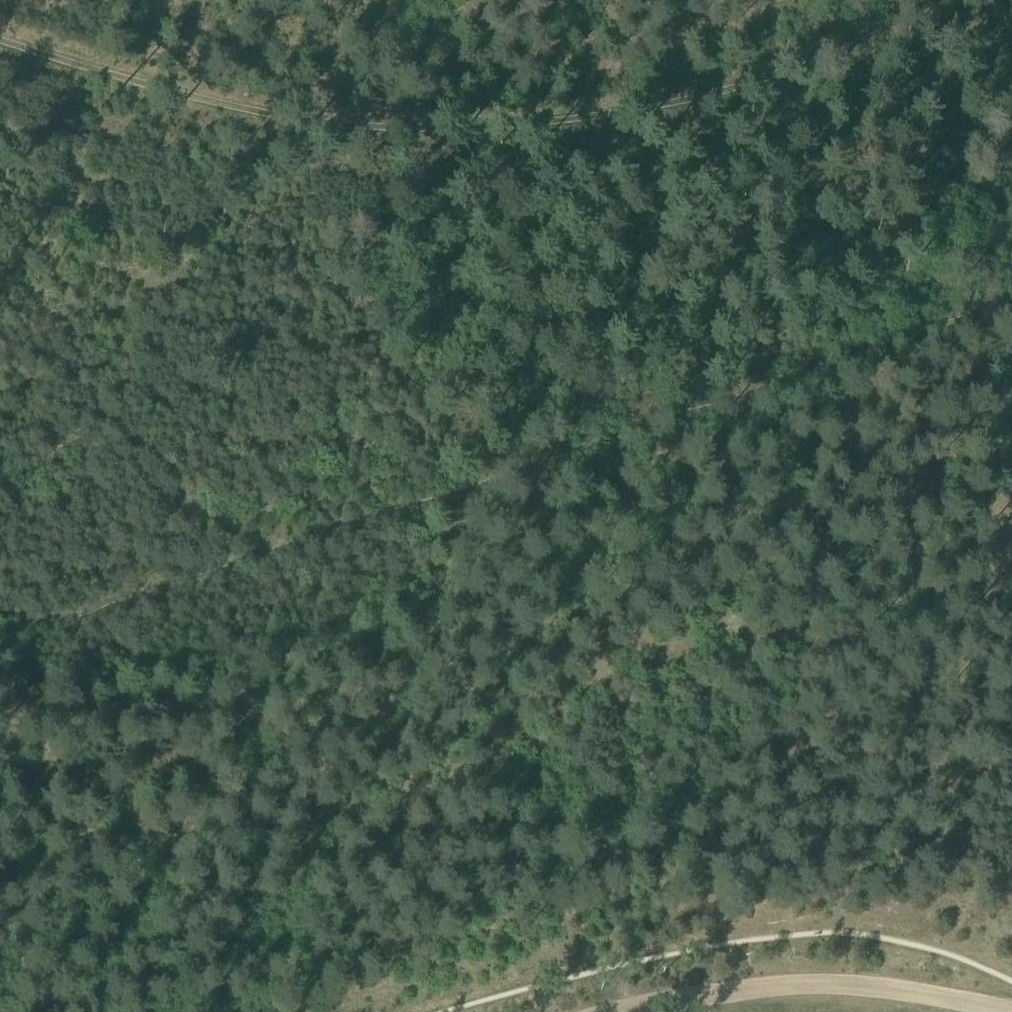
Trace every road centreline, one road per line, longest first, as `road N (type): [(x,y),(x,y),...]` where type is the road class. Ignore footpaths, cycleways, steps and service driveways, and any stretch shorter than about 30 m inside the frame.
road 1 (track): [(928,0),(776,77),(528,123),(364,123),(210,101),(0,38)]
road 2 (track): [(619,1011),(724,984),(785,979),(1000,1011)]

